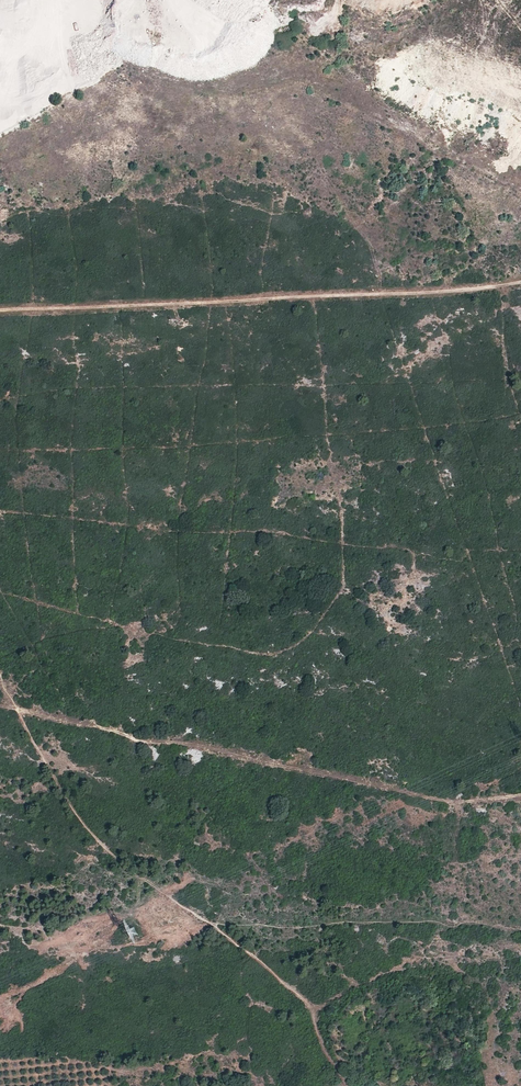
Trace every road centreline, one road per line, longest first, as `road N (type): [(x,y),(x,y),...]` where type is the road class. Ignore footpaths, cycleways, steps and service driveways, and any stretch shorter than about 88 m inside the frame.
road 1 (track): [(0,707),(445,800),(520,798)]
road 2 (track): [(520,282),(0,311)]

